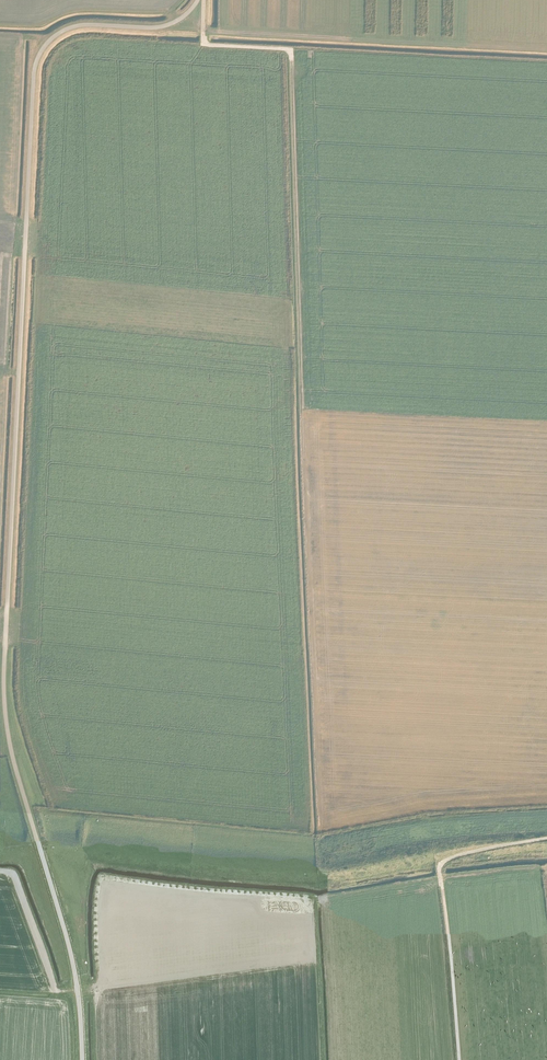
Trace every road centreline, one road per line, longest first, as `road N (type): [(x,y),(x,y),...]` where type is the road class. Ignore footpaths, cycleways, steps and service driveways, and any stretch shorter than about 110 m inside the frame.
road 1 (unclassified): [(82,1059),(70,953),(5,702),(34,72),(44,47),(65,29),(159,27),(197,0)]
road 2 (track): [(459,1059),(441,865),(546,838)]
road 3 (track): [(204,0),(206,43),(293,49)]

